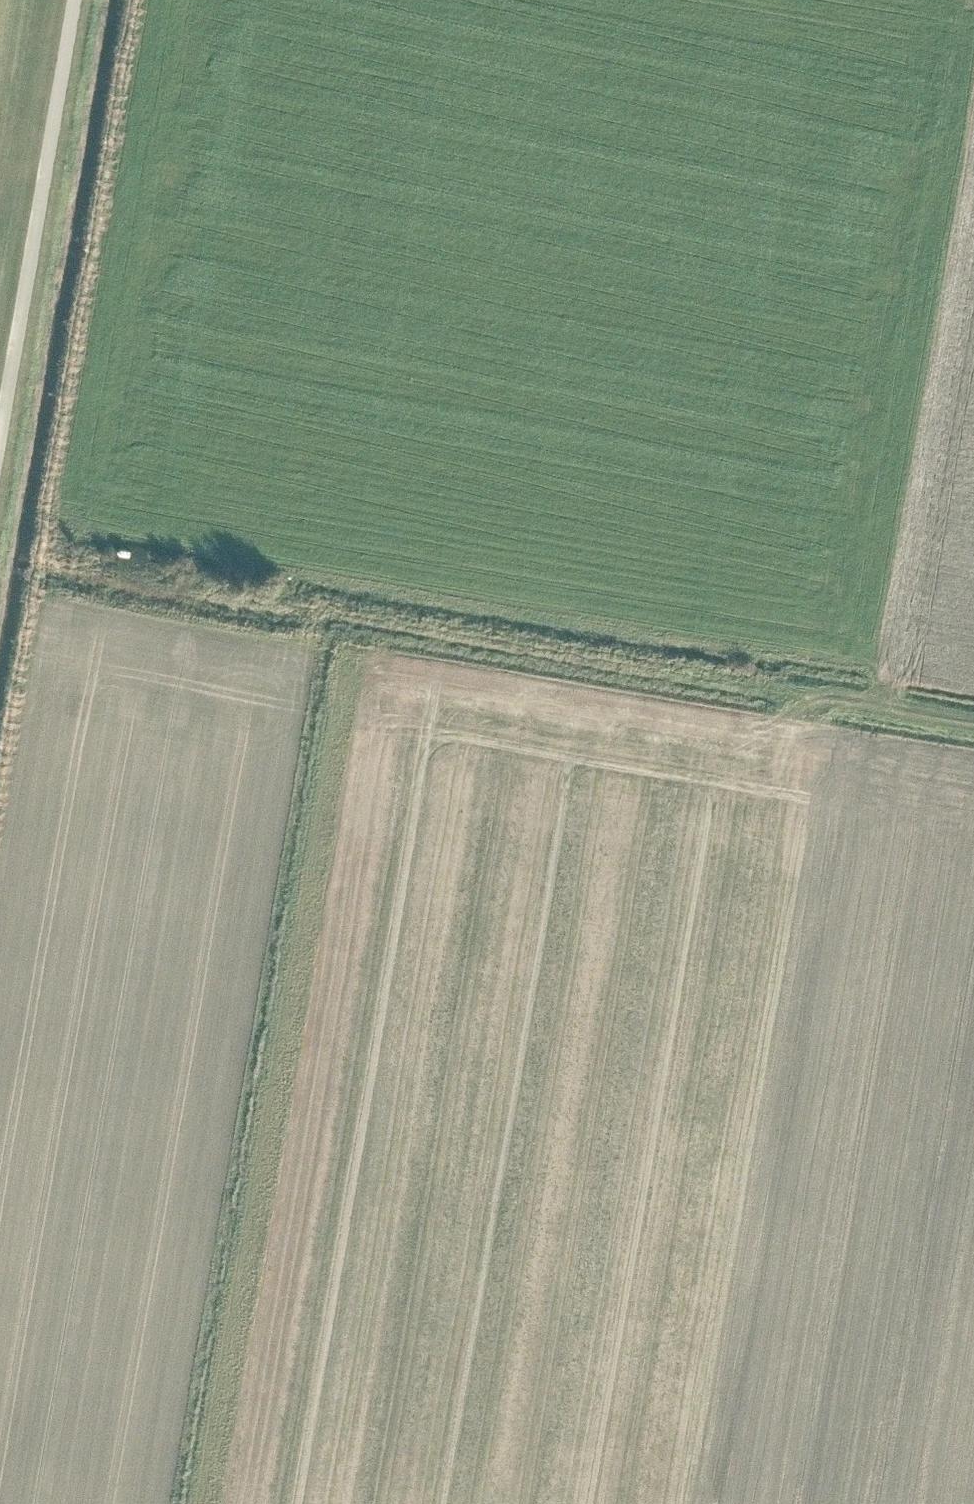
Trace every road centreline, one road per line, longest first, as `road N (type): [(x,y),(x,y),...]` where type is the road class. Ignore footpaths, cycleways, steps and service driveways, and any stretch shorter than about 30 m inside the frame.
road 1 (track): [(973,722),(48,557)]
road 2 (track): [(0,445),(76,0)]

